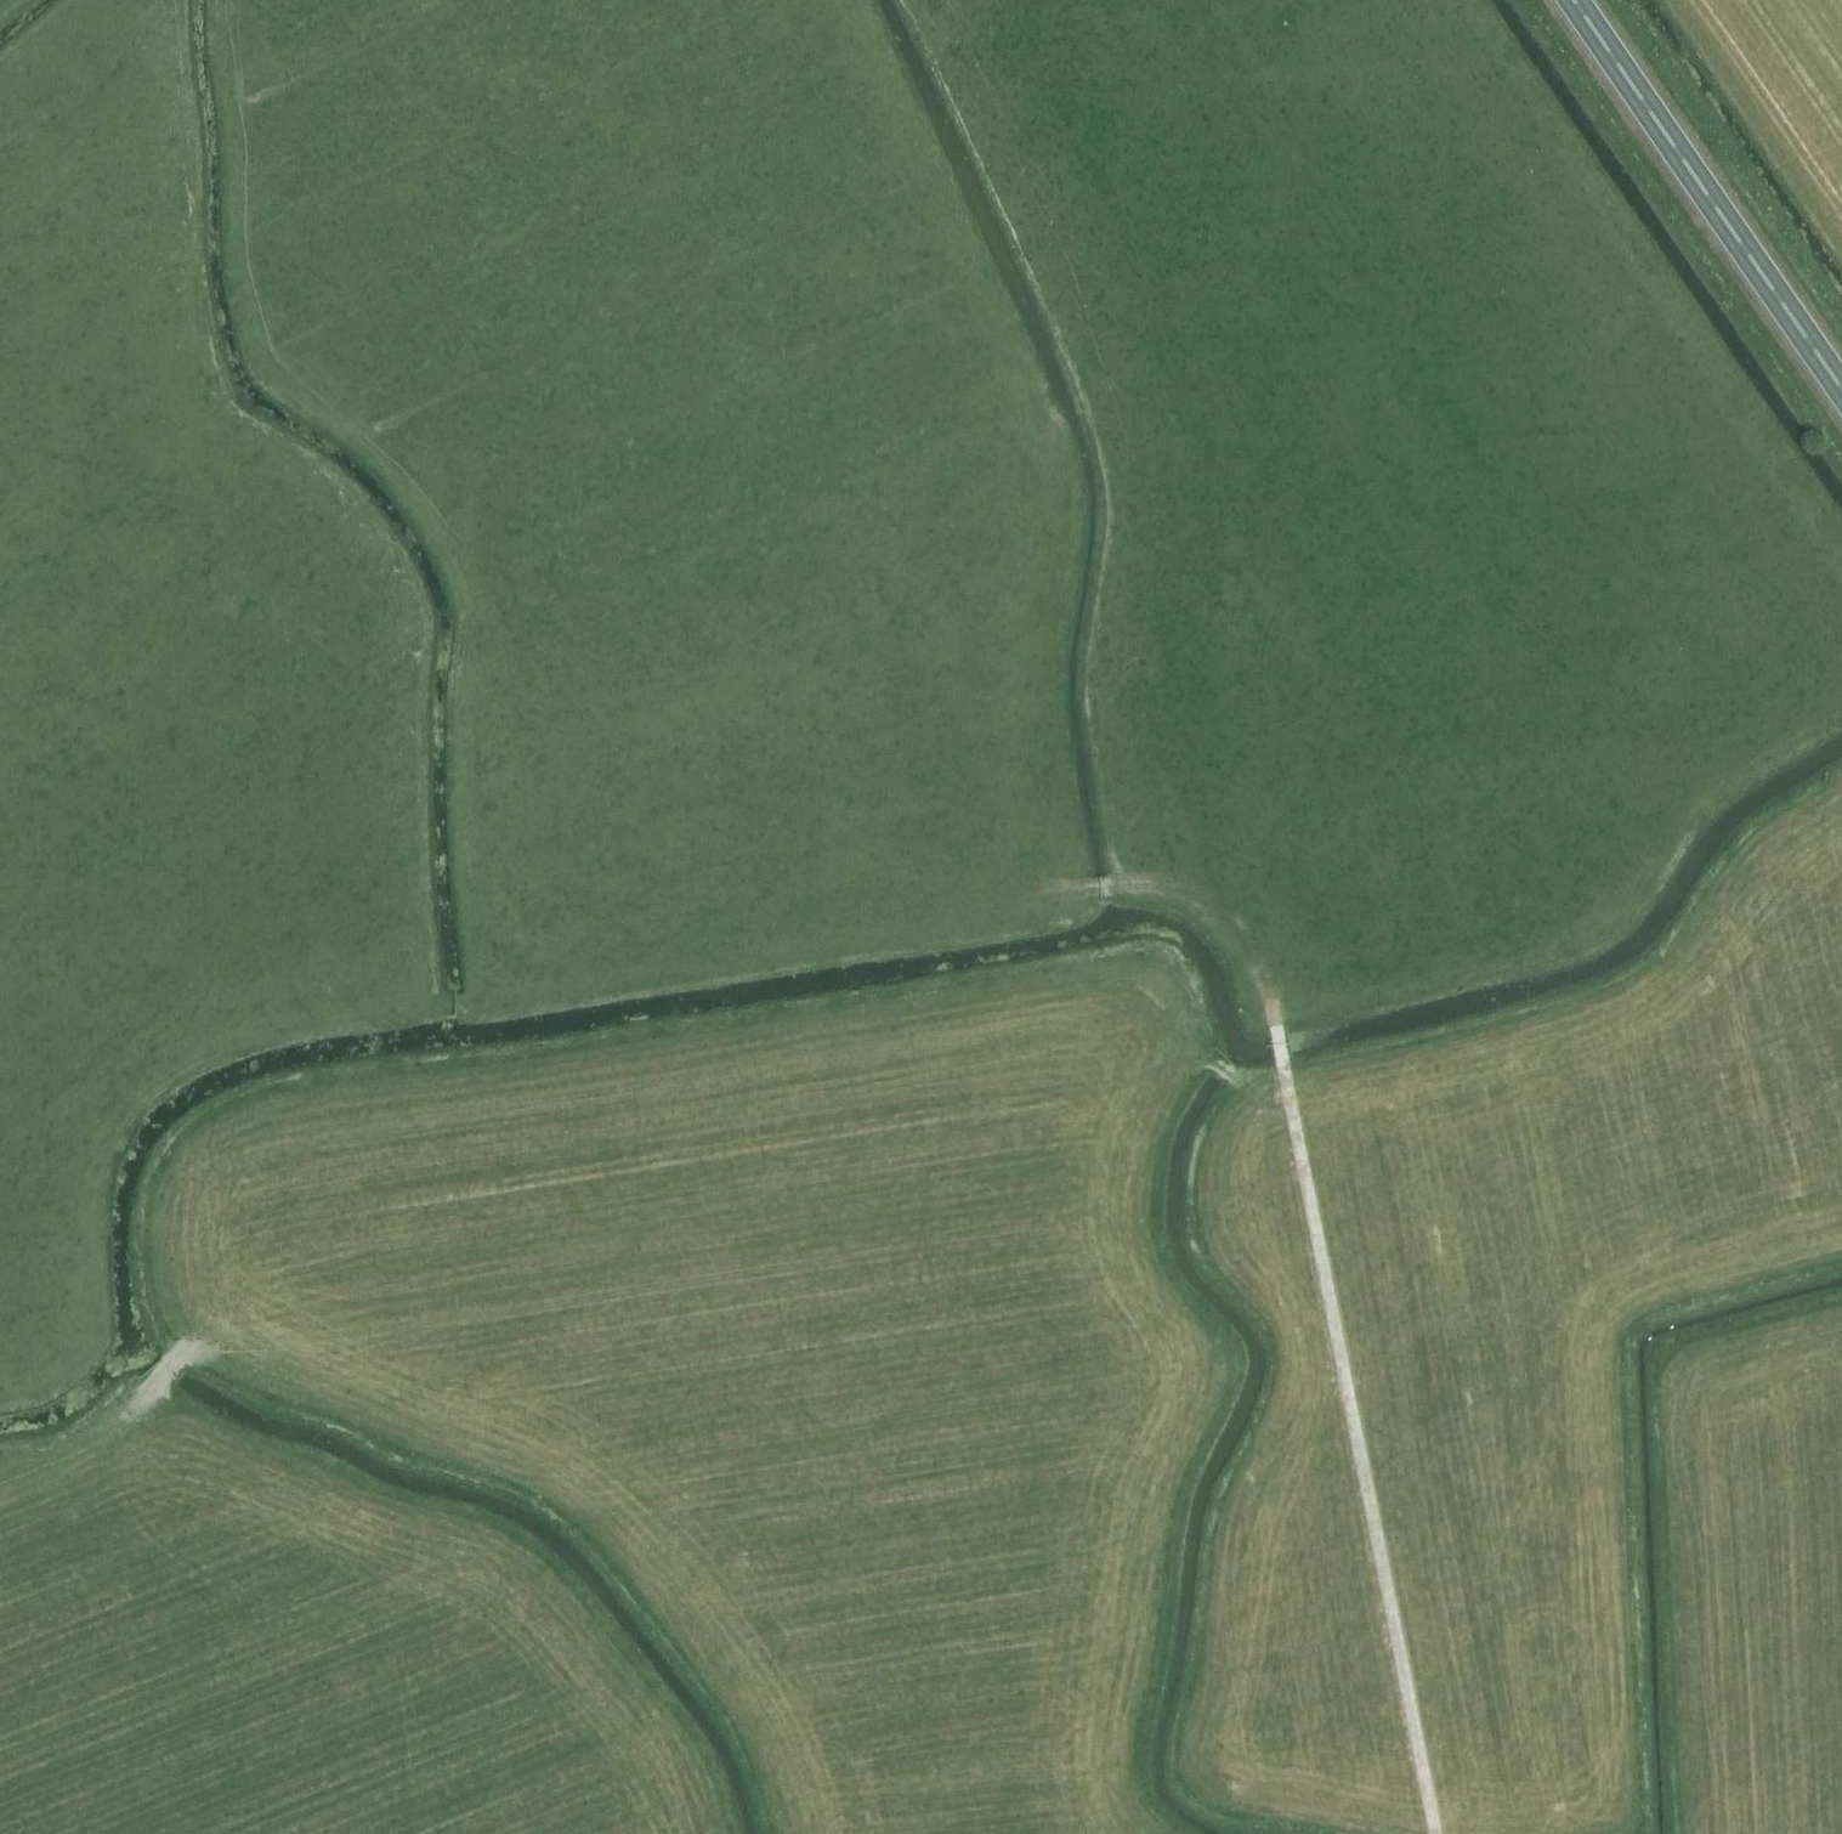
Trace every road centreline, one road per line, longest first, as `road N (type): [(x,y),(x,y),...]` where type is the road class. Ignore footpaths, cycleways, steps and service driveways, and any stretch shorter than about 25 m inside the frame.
road 1 (trunk): [(1841,393),(1578,0)]

